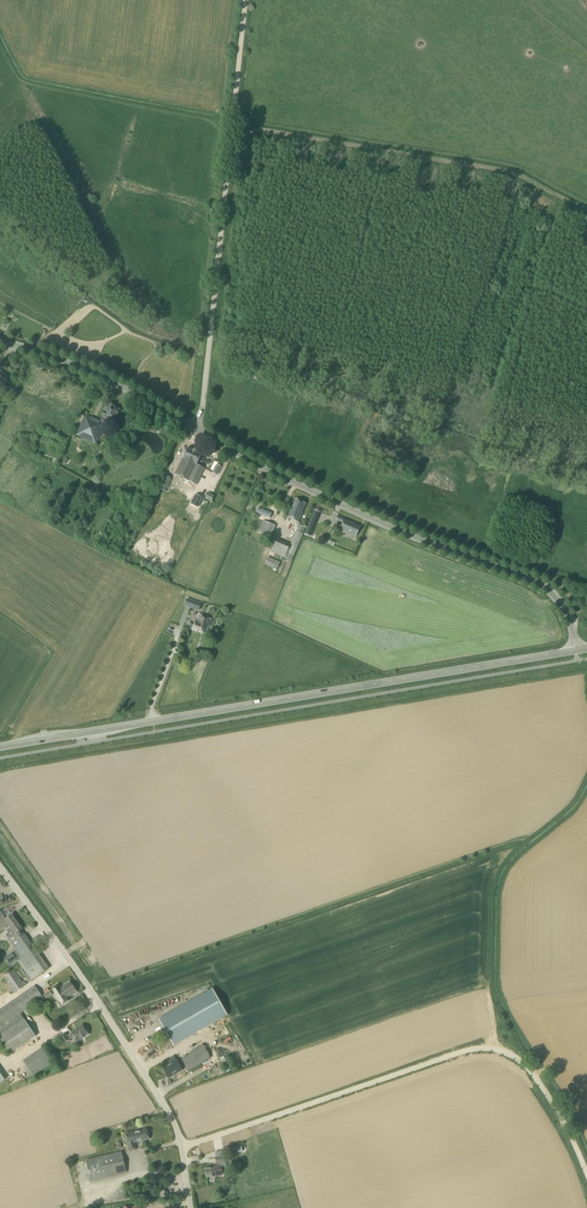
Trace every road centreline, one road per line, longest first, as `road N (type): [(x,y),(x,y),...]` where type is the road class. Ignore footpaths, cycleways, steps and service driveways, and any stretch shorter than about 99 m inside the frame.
road 1 (tertiary): [(0,748),(576,652)]
road 2 (unclassified): [(586,1175),(540,1083),(511,1055),(490,1049),(182,1147)]
road 3 (tertiary): [(576,652),(566,611),(542,586),(299,486),(194,427)]
road 4 (unclassified): [(194,427),(203,406),(247,0)]
road 5 (unclassified): [(182,1147),(167,1109),(100,1005),(0,868)]
road 6 (tertiary): [(194,427),(92,373),(0,342)]

